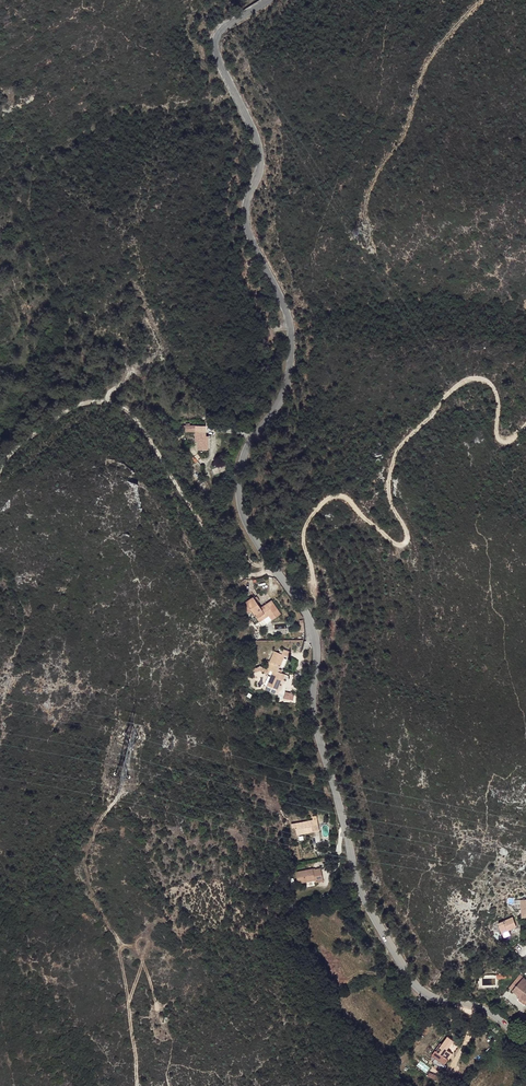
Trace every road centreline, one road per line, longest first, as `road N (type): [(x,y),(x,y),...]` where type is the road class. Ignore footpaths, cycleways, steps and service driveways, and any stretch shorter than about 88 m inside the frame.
road 1 (tertiary): [(263,0),(219,29),(213,47),(256,149),(246,225),(289,336),(280,397),(242,460),(243,514),(312,632),(314,719),(375,923),(416,988),(484,1013),(525,1050)]
road 2 (track): [(303,611),(314,590),(302,536),(308,521),(339,497),(390,540),(405,543),(408,531),(391,507),(391,465),(399,443),(460,384),(482,380),(493,390),(504,441),(525,423)]
road 3 (track): [(275,569),(239,573),(134,417),(119,407),(80,404),(14,449),(0,471)]
road 4 (track): [(137,1085),(117,933),(87,877),(92,832),(116,787)]
road 5 (track): [(481,0),(434,51),(361,218)]

